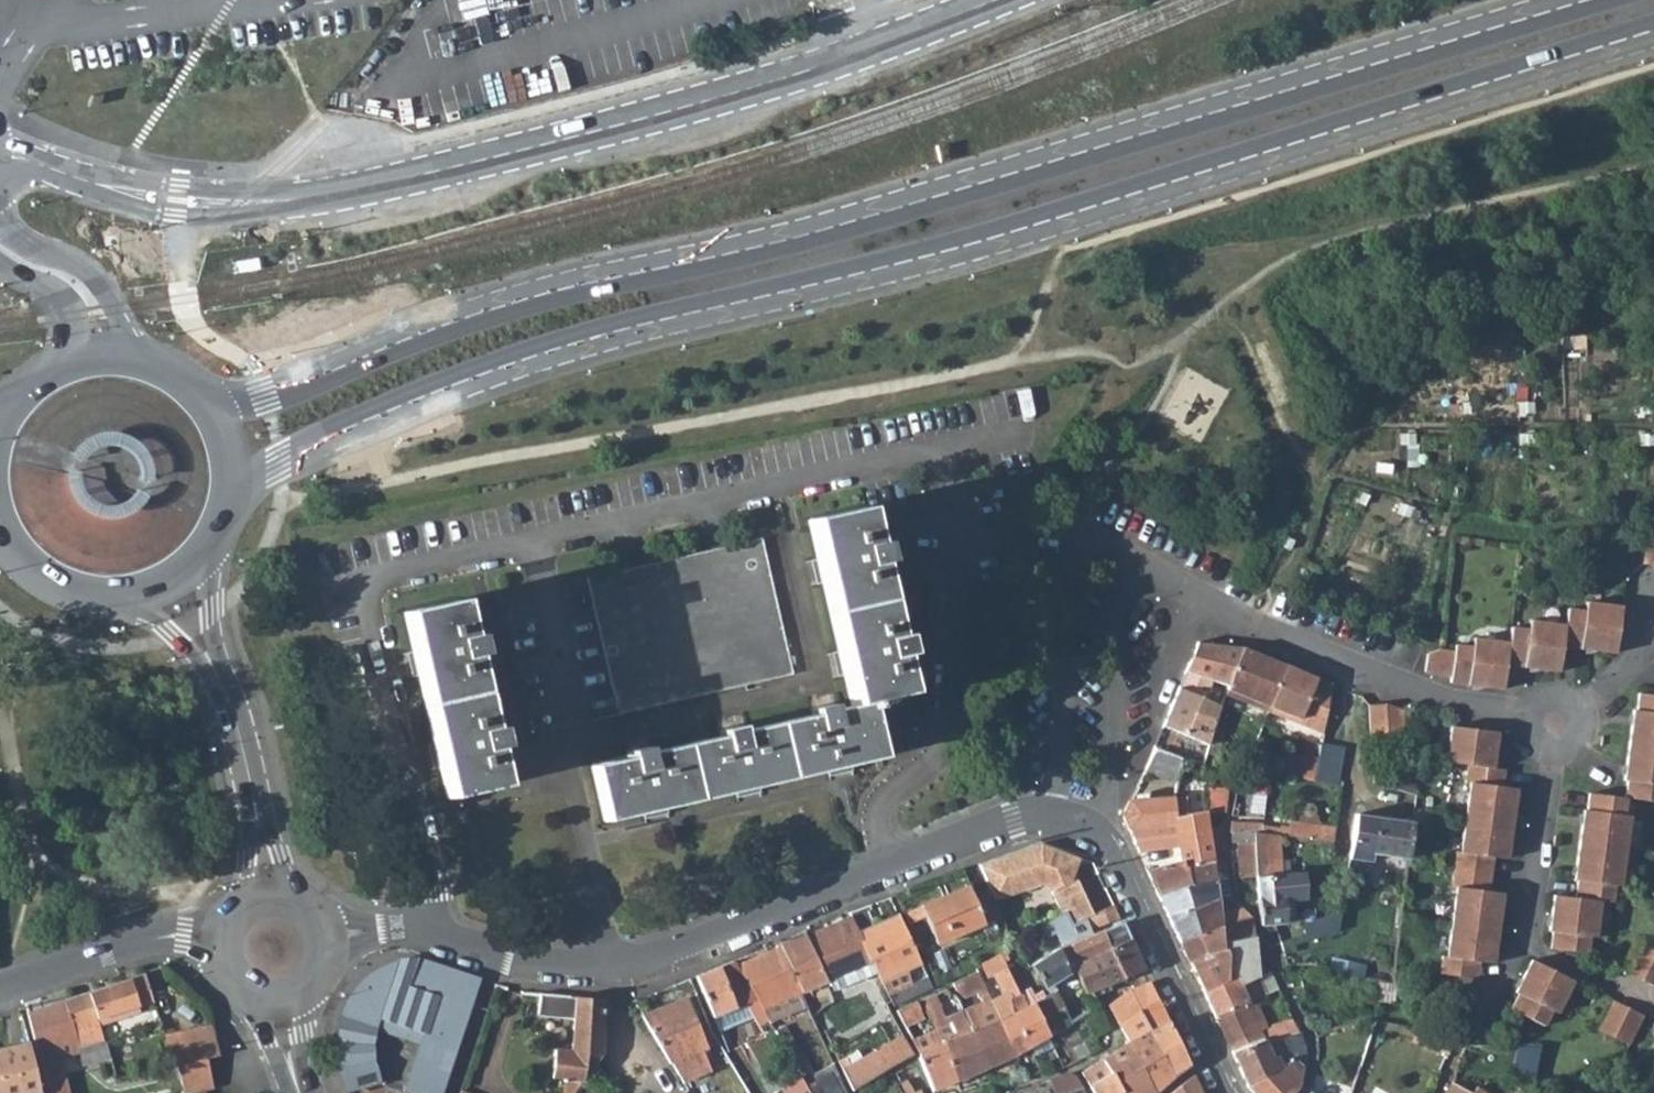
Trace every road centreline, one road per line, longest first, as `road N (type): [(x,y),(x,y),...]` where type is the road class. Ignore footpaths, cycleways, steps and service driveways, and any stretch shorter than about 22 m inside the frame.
road 1 (secondary): [(229,509),(253,482),(330,440),(557,353),(982,245),(1653,36)]
road 2 (secondary): [(1607,0),(802,239),(542,302),(264,402),(208,407)]
road 3 (tertiary): [(1013,0),(833,69),(308,204),(185,207),(88,188),(15,162)]
road 4 (residential): [(1048,818),(981,827),(659,947),(606,959),(546,960),(423,930),(369,929)]
road 5 (residential): [(1144,572),(1381,679),(1444,701),(1556,721)]
road 6 (residential): [(1144,572),(1092,545),(1063,548),(1048,818)]
road 7 (residential): [(1097,832),(1114,850),(1234,1092)]
road 8 (residential): [(1097,832),(1109,758),(1112,617),(1144,572)]
road 9 (residential): [(1556,721),(1529,942)]
road 10 (tertiary): [(136,362),(99,284),(25,249),(0,224)]
road 11 (residential): [(0,992),(179,939)]
road 12 (tertiary): [(0,257),(68,298),(76,315),(62,369)]
road 13 (secondary): [(0,535),(53,589),(125,602)]
road 14 (tertiary): [(228,701),(206,557)]
road 15 (tertiary): [(125,602),(189,652),(228,701)]
road 16 (residential): [(1529,942),(1653,1004)]
road 17 (residential): [(1556,721),(1653,643)]
road 18 (residential): [(1529,942),(1487,1016),(1459,1043)]
road 19 (tertiary): [(242,983),(299,1092)]

